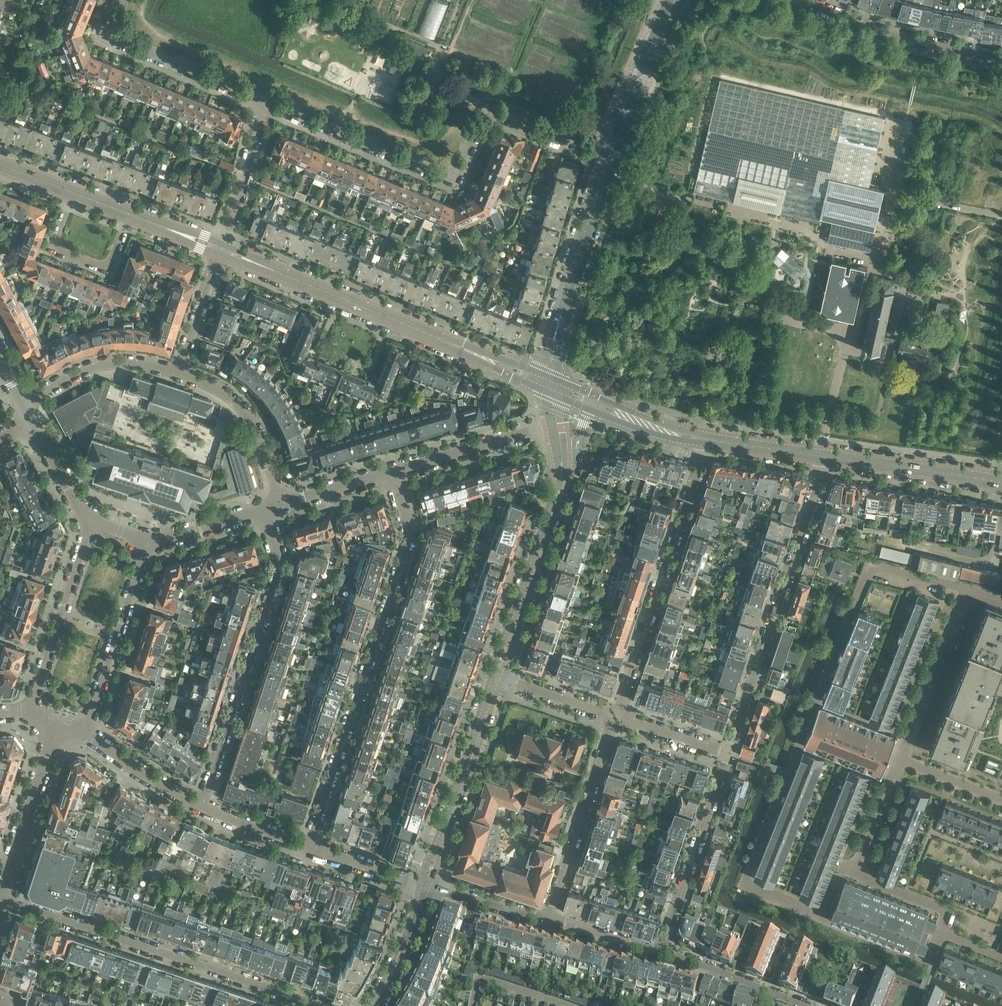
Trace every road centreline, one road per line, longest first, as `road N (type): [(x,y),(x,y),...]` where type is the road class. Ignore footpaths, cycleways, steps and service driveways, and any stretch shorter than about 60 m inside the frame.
road 1 (residential): [(615,163),(484,109),(461,172),(448,177),(262,102)]
road 2 (residential): [(308,846),(411,532),(392,470)]
road 3 (residential): [(1,897),(323,1005)]
road 4 (track): [(37,0),(24,32),(44,90),(248,177)]
road 5 (residential): [(728,755),(824,455)]
road 6 (residential): [(203,808),(282,553),(271,507)]
road 7 (residential): [(617,708),(705,441)]
road 8 (secondary): [(479,355),(222,250)]
road 9 (secondary): [(222,250),(0,163)]
road 10 (tertiary): [(544,377),(615,163)]
road 11 (tertiary): [(503,678),(427,884)]
road 12 (tertiary): [(562,475),(503,678)]
road 13 (residential): [(1001,56),(882,31),(801,0)]
road 14 (residential): [(662,952),(728,755)]
road 15 (residential): [(94,519),(28,715)]
road 16 (residential): [(86,736),(154,541)]
road 17 (residential): [(549,918),(613,723)]
road 18 (residential): [(262,102),(122,41),(108,22),(115,0)]
road 19 (residential): [(1,897),(57,725)]
road 20 (secondary): [(1001,483),(824,455)]
road 21 (residential): [(284,503),(244,410),(179,369)]
road 22 (tertiary): [(615,163),(676,0)]
road 23 (secondary): [(705,441),(544,377)]
road 24 (residential): [(552,429),(392,470)]
road 25 (residential): [(179,369),(134,362),(93,368),(27,407)]
road 26 (residential): [(222,250),(248,177),(262,102)]
road 27 (residential): [(86,736),(203,808)]
road 28 (tertiary): [(427,884),(376,1005)]
road 29 (residential): [(549,918),(427,884)]
road 30 (residential): [(222,250),(179,369)]
road 31 (residential): [(308,846),(427,884)]
road 32 (residential): [(271,507),(154,541)]

